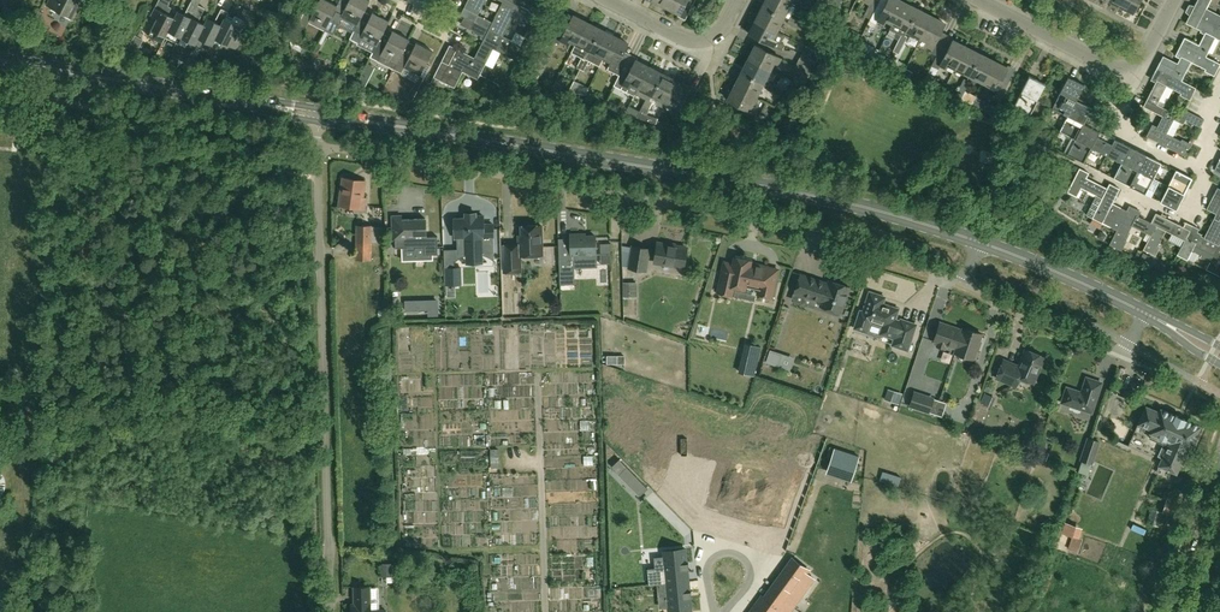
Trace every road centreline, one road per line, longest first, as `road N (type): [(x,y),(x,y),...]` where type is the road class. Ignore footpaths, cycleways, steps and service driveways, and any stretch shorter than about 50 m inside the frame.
road 1 (unclassified): [(978,242),(802,195),(321,115)]
road 2 (residential): [(318,145),(817,230),(963,284)]
road 3 (unclassified): [(331,611),(318,145)]
road 4 (unclassified): [(321,115),(0,59)]
road 5 (unclassified): [(1146,313),(978,242)]
road 6 (residential): [(1074,163),(1181,216),(1203,172),(1195,168)]
road 7 (residential): [(1135,77),(982,0)]
road 8 (residential): [(738,0),(710,38),(688,39),(611,0)]
road 9 (residential): [(1195,168),(1111,126),(1135,77)]
road 10 (unclassified): [(1219,470),(1175,611)]

